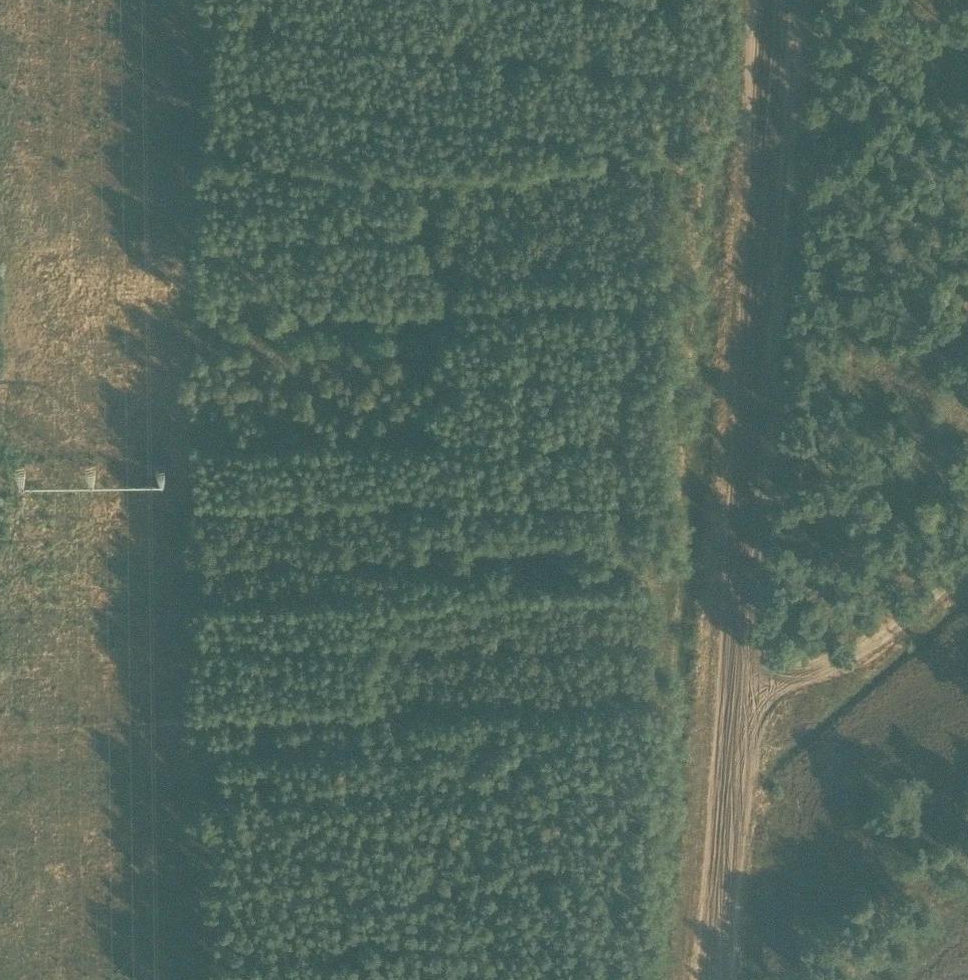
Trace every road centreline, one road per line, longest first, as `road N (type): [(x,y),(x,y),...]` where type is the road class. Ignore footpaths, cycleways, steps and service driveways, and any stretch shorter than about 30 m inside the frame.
road 1 (track): [(780,0),(715,979)]

